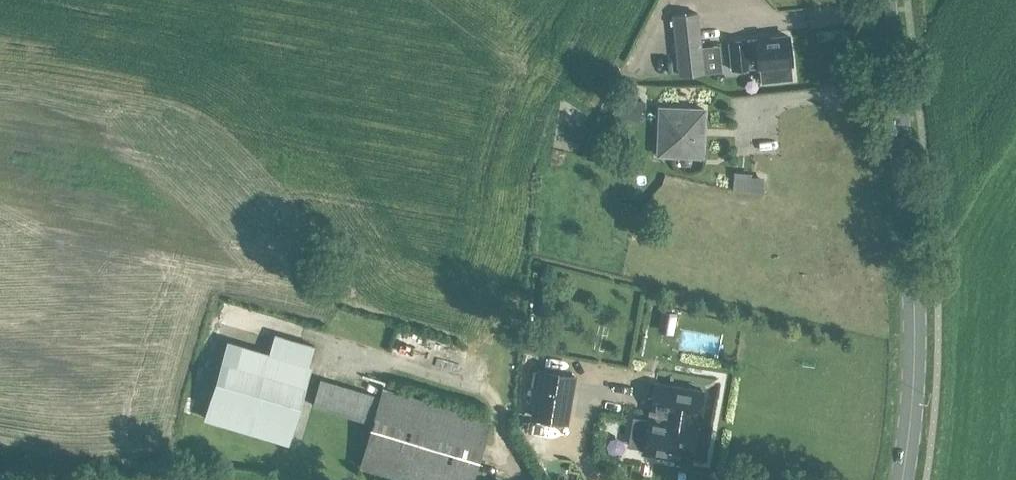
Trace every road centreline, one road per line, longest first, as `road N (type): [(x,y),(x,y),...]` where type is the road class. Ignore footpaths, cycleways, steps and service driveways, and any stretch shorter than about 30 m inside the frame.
road 1 (primary): [(907,479),(918,377),(916,211),(891,0)]

